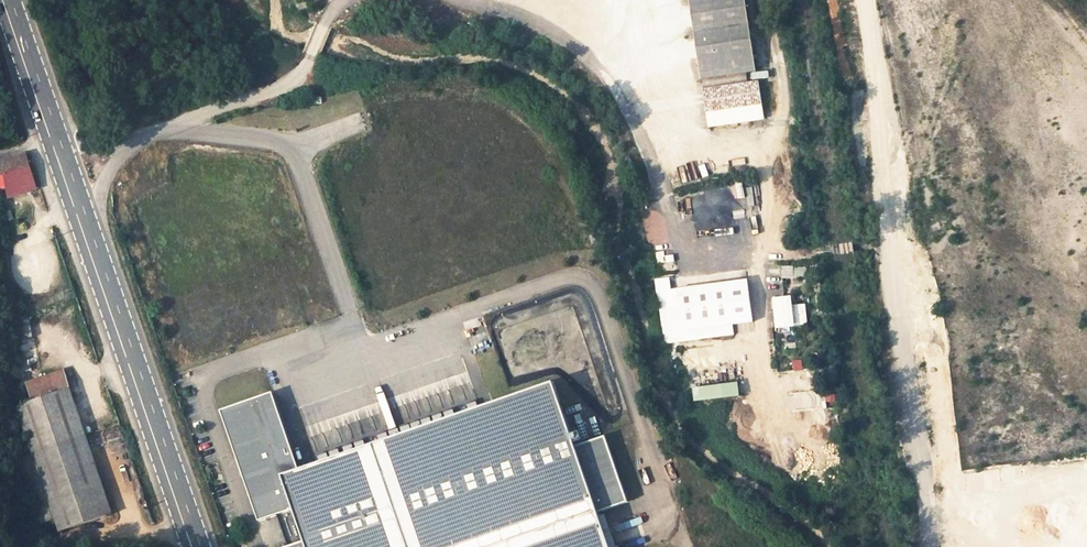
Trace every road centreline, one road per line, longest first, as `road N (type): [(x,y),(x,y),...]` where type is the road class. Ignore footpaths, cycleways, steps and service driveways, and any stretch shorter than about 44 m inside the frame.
road 1 (primary): [(197,546),(2,0)]
road 2 (track): [(931,546),(901,349),(886,121),(865,0)]
road 3 (track): [(686,263),(634,117),(607,67),(551,24),(494,0)]

